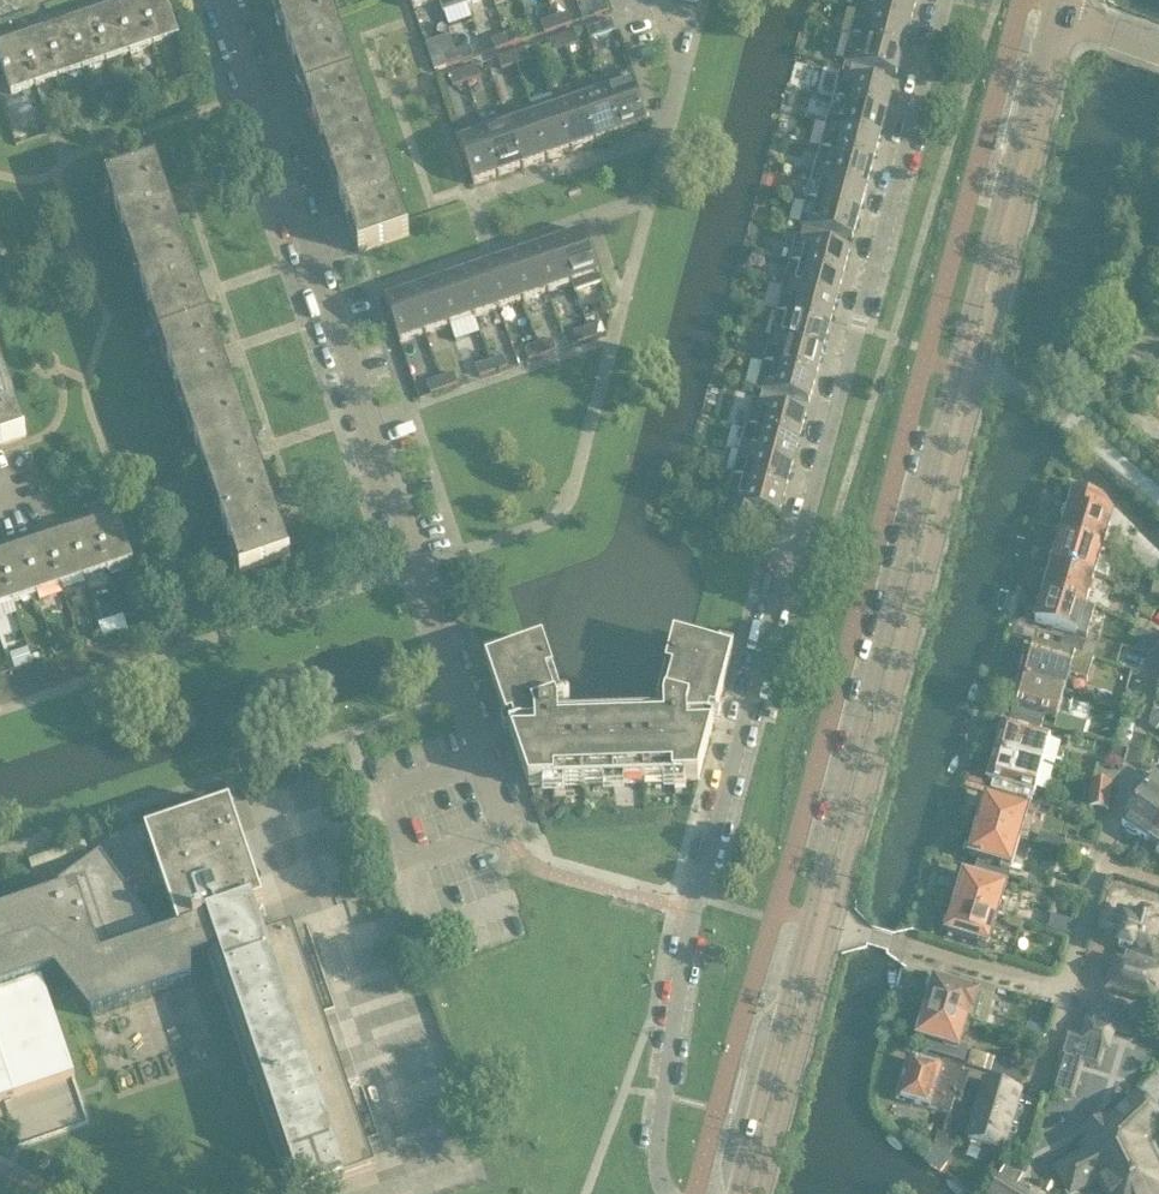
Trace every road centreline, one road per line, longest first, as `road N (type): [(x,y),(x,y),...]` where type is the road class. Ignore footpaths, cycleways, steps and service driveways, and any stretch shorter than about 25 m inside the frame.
road 1 (residential): [(956,0),(691,927),(653,1161),(668,1193)]
road 2 (residential): [(524,862),(459,697),(218,0)]
road 3 (tertiary): [(964,372),(930,449),(809,920)]
road 4 (tertiary): [(831,926),(952,458),(964,372)]
road 5 (tertiary): [(964,372),(1064,0)]
road 6 (residential): [(1063,992),(1158,657)]
road 7 (tertiary): [(809,920),(735,1193)]
road 8 (tertiary): [(760,1193),(831,926)]
road 9 (residential): [(1063,992),(831,926)]

